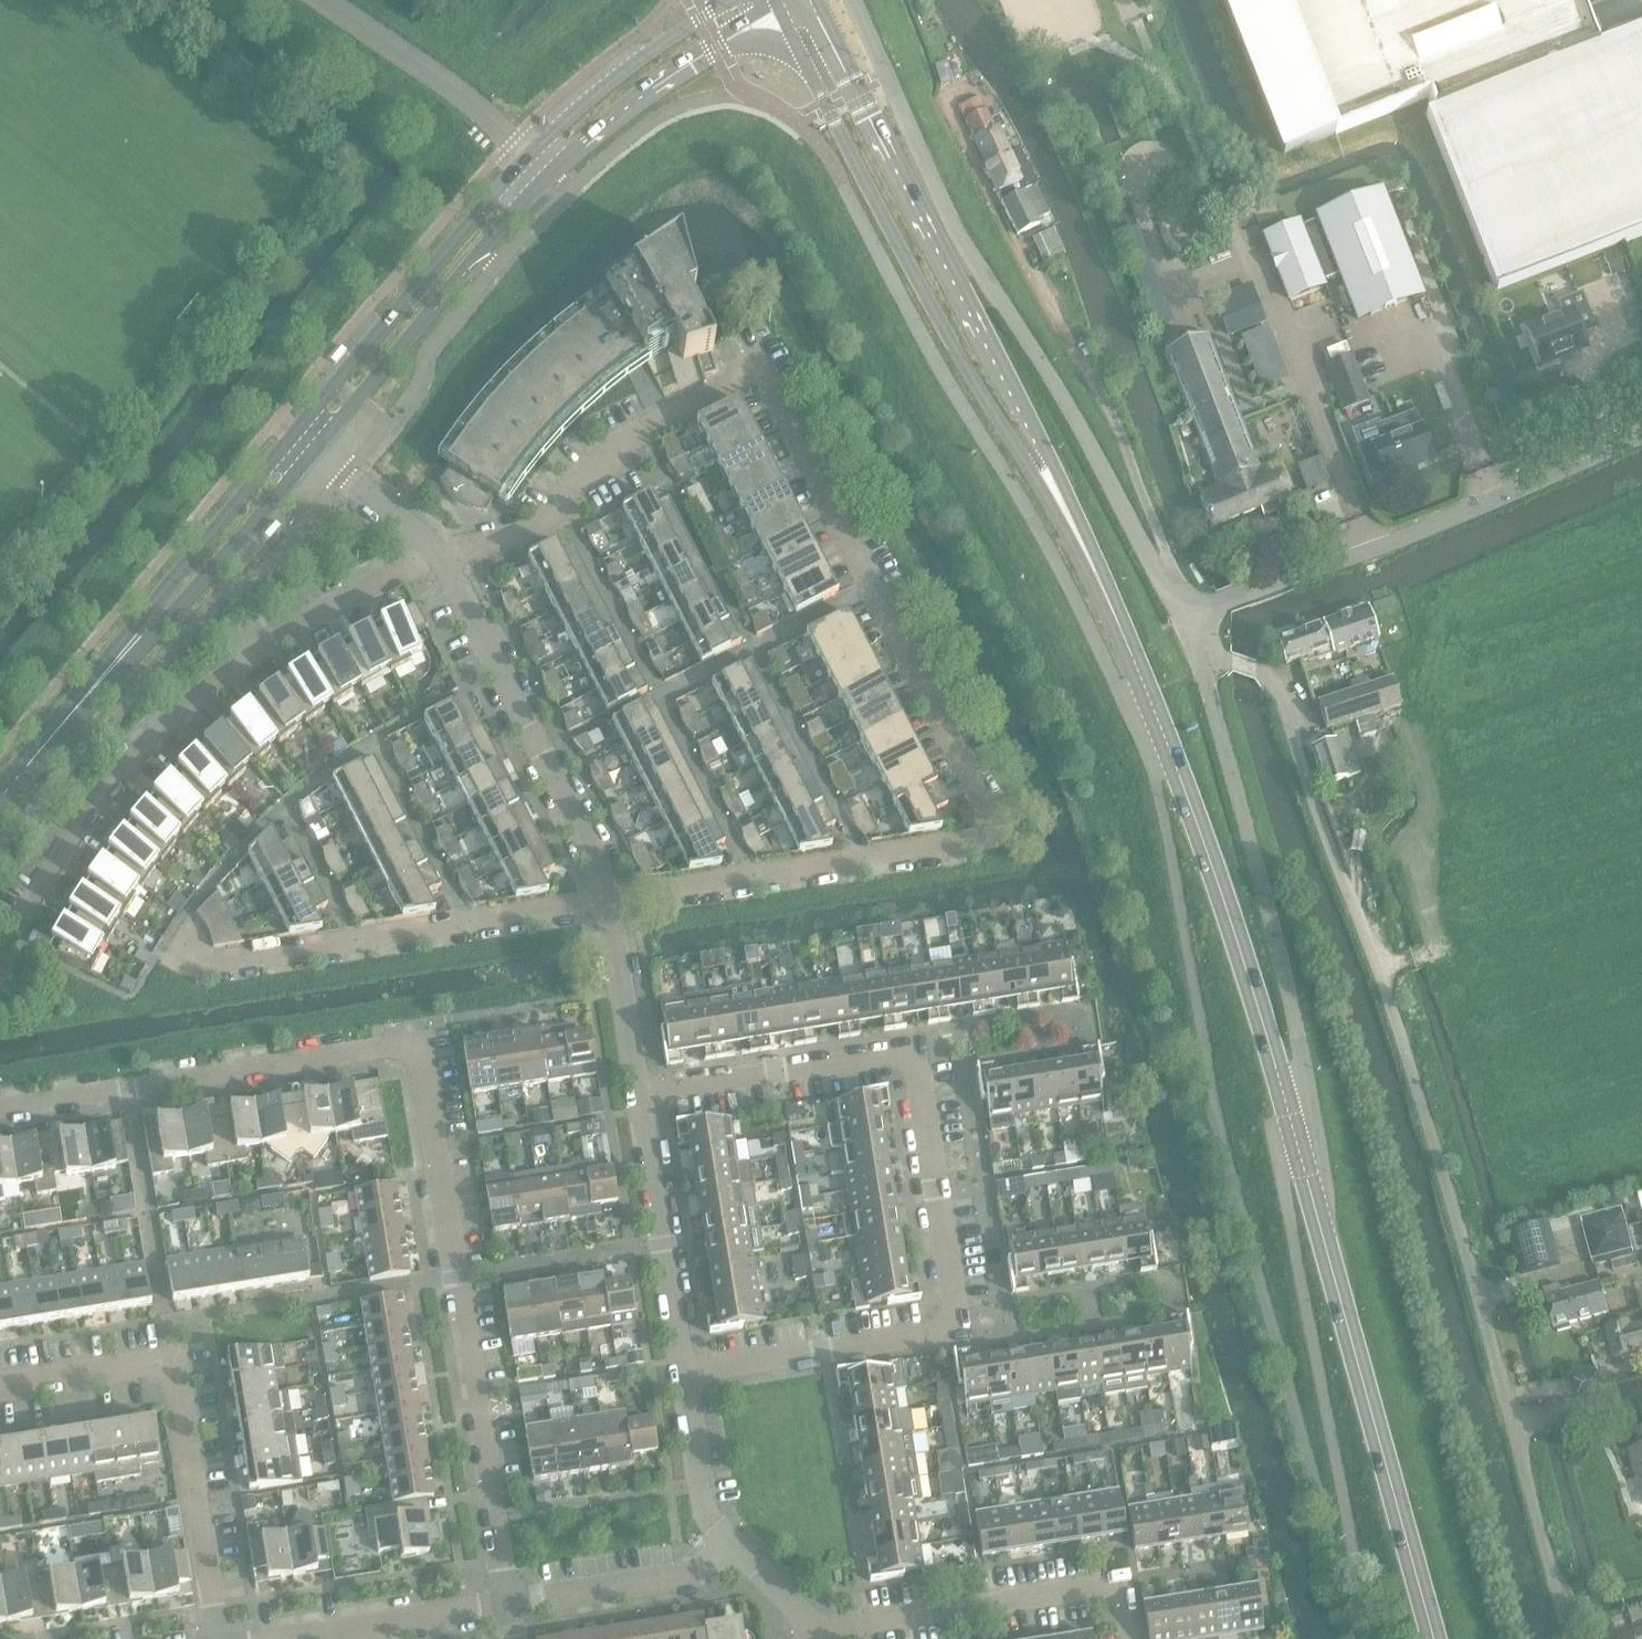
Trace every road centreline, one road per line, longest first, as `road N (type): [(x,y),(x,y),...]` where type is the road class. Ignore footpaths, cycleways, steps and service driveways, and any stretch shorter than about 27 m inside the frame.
road 1 (residential): [(613,901),(861,863),(977,832),(993,803),(759,361),(643,430),(616,434),(560,506),(524,533),(443,560)]
road 2 (unclassified): [(1199,650),(1276,683),(1449,1197),(1568,1638)]
road 3 (residential): [(686,1374),(942,1331),(959,1320),(911,1053),(643,1094)]
road 4 (secondary): [(1048,475),(1207,851),(1298,1147)]
road 5 (unclassified): [(1187,618),(957,230),(851,0)]
road 6 (tertiary): [(313,451),(550,178),(646,95),(779,11)]
road 7 (tertiary): [(735,0),(646,58),(528,157),(295,435)]
road 8 (residential): [(443,560),(340,605),(239,666),(150,749),(69,853),(7,958)]
road 9 (residential): [(506,1605),(418,1043)]
road 10 (secondary): [(779,11),(904,258),(1000,419),(1048,475)]
road 11 (secondary): [(1048,475),(814,0)]
road 12 (unclassified): [(1298,1147),(1309,1117),(1298,1039),(1199,650)]
road 13 (secondary): [(1298,1147),(1437,1638)]
road 14 (unclassified): [(1641,434),(1379,547),(1187,618)]
road 15 (residential): [(165,948),(204,966),(613,901)]
road 16 (residential): [(219,1638),(171,1360),(0,1389)]
road 17 (residential): [(0,1109),(418,1043)]
road 18 (residential): [(613,901),(443,560)]
road 19 (residential): [(1128,1638),(1120,1587),(811,1636)]
road 20 (tertiary): [(120,657),(164,624),(313,451)]
road 21 (residential): [(686,1374),(643,1094)]
road 22 (tertiary): [(295,435),(174,576),(120,657)]
road 23 (residential): [(259,1638),(506,1605)]
road 24 (residential): [(506,1605),(686,1578),(730,1549)]
road 25 (residential): [(643,1094),(613,901)]
road 26 (tertiary): [(0,800),(120,657)]
road 27 (residential): [(730,1549),(706,1511),(686,1374)]
road 28 (residential): [(443,560),(313,451)]

